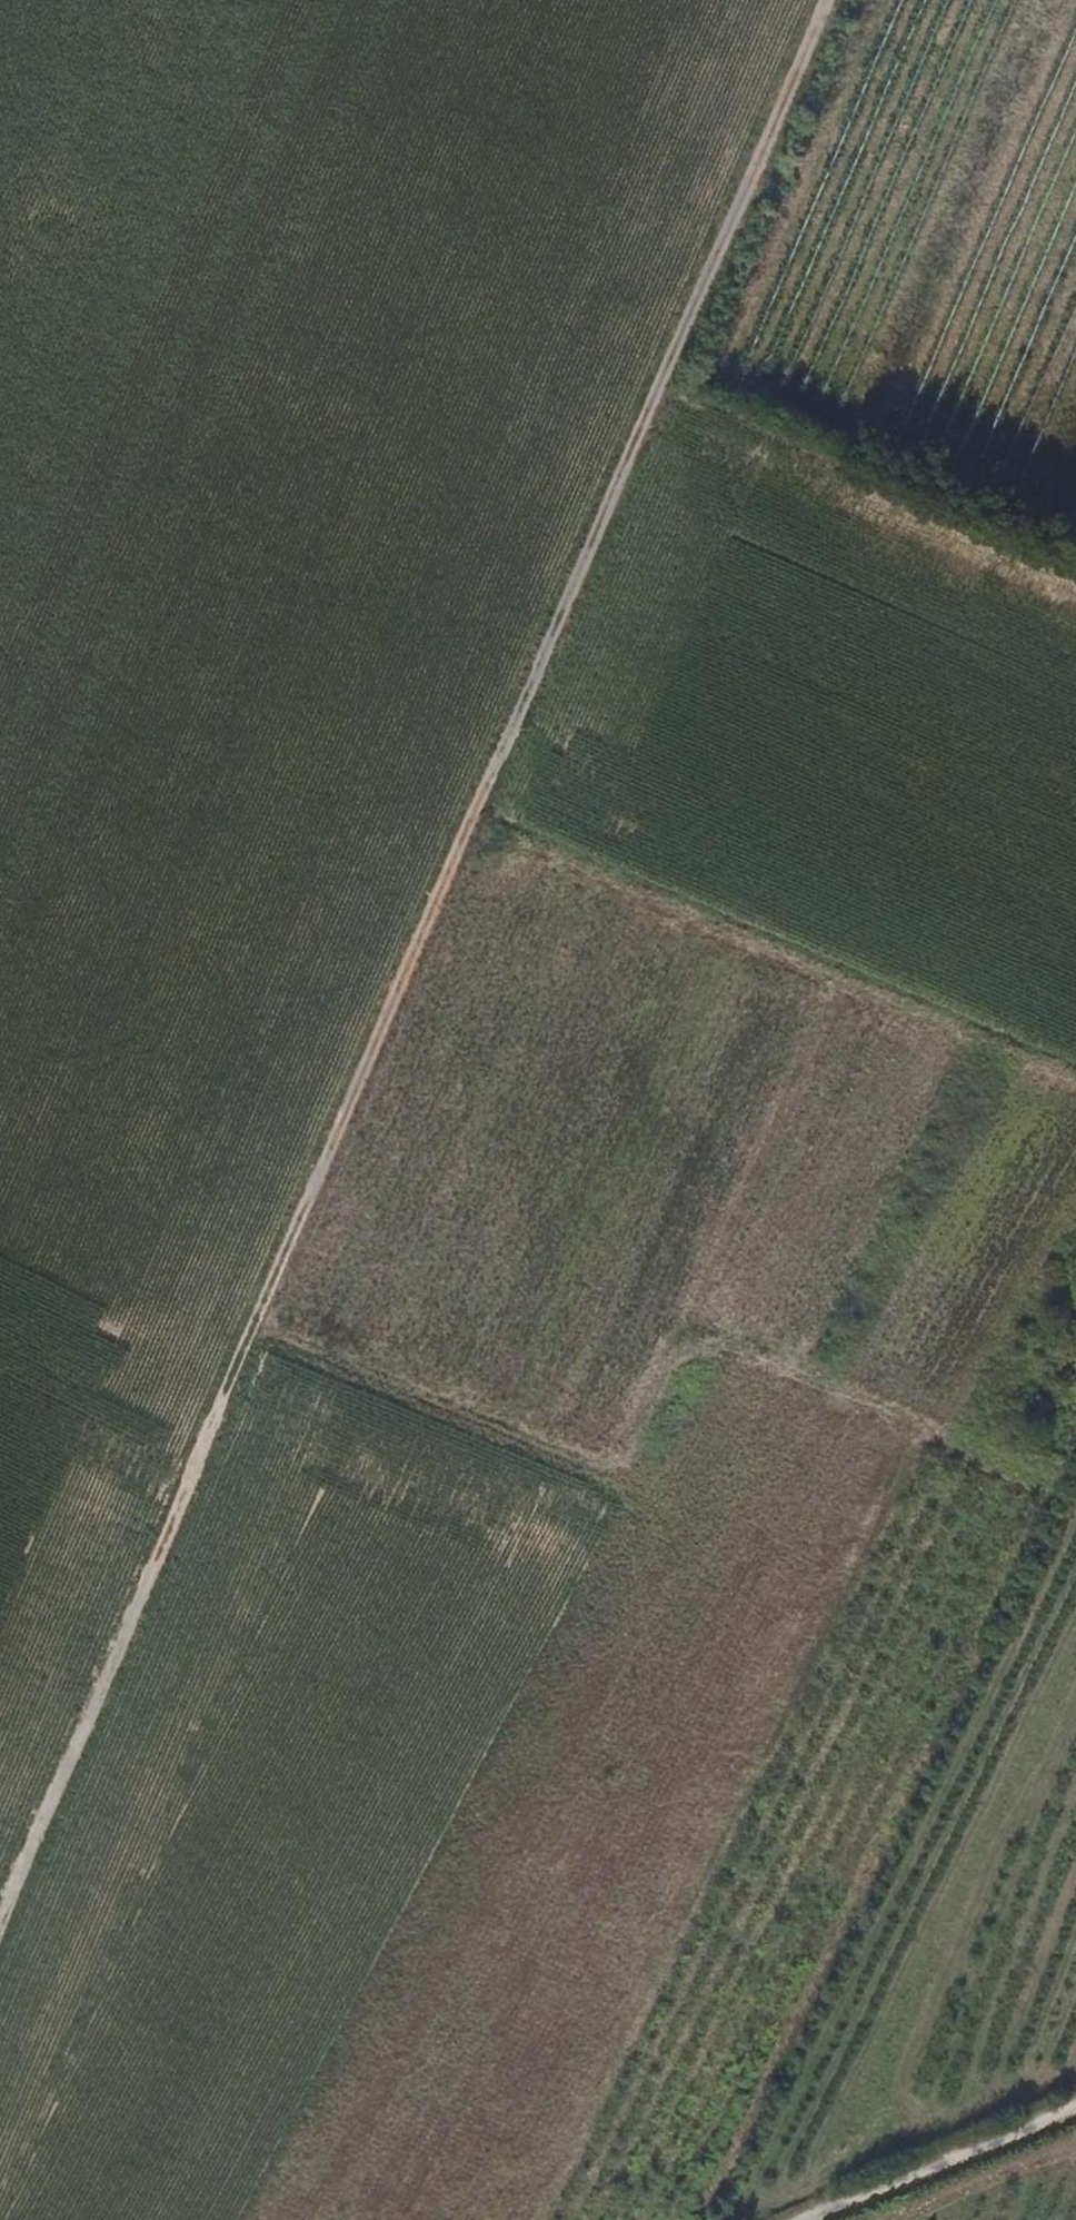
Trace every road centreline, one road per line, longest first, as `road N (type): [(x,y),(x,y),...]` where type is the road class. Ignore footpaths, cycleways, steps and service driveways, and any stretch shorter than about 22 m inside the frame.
road 1 (track): [(824,0),(0,1919)]
road 2 (track): [(805,2219),(1075,2101)]

